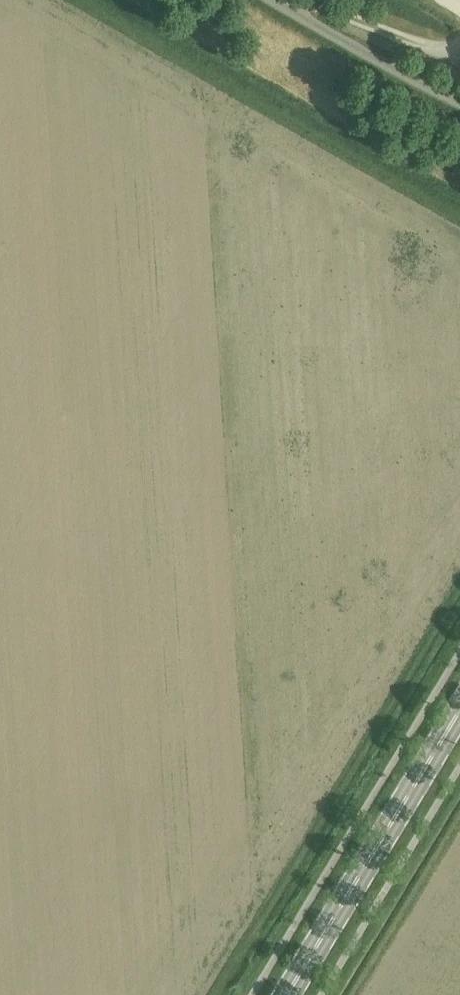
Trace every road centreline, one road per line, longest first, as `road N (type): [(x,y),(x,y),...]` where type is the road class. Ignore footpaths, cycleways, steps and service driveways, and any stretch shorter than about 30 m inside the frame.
road 1 (secondary): [(286,994),(459,707)]
road 2 (unclassified): [(459,102),(273,0)]

